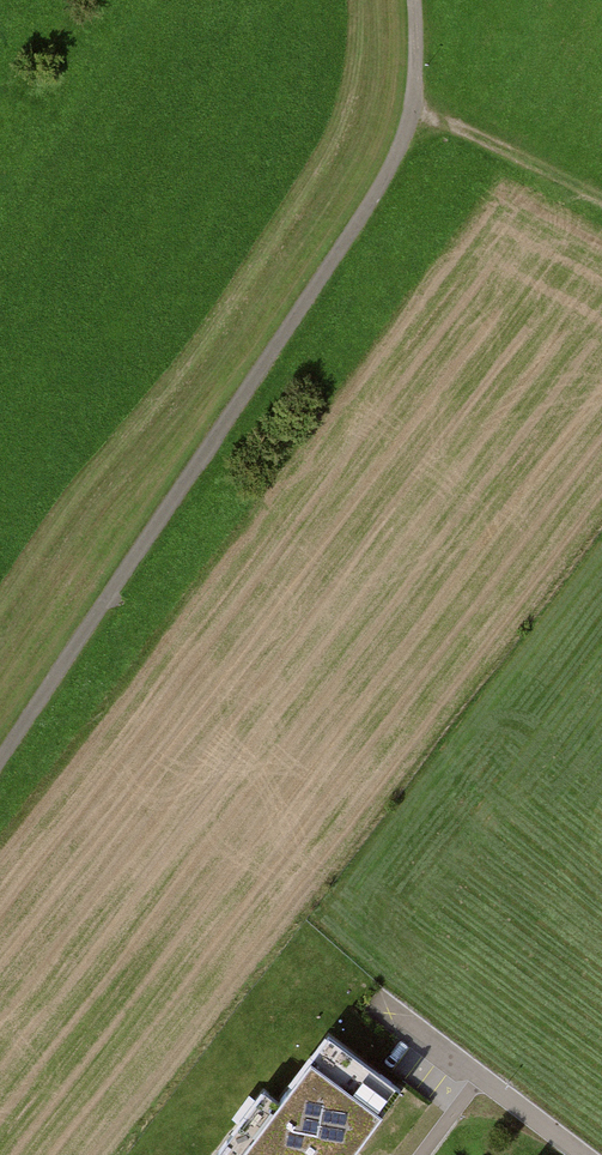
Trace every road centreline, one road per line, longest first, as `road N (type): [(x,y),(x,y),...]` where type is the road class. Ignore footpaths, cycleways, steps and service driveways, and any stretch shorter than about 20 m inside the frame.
road 1 (track): [(0,761),(385,180),(413,109),(417,0)]
road 2 (residential): [(578,1154),(383,1005)]
road 3 (track): [(413,109),(601,205)]

